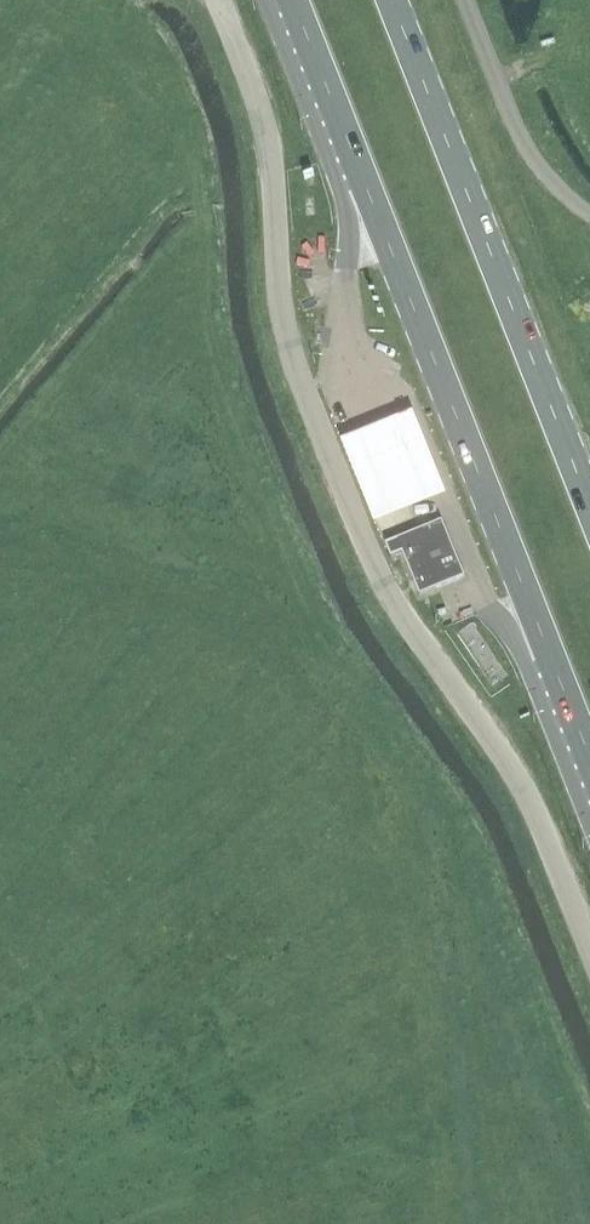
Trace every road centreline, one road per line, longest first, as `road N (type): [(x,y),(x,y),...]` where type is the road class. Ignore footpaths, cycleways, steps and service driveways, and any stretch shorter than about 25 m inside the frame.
road 1 (unclassified): [(589,950),(532,805),(392,602),(337,476),(290,353),(264,119),(216,0)]
road 2 (primary): [(291,0),(589,759)]
road 3 (primary): [(589,506),(391,0)]
road 4 (unclassified): [(589,215),(532,160),(464,0)]

